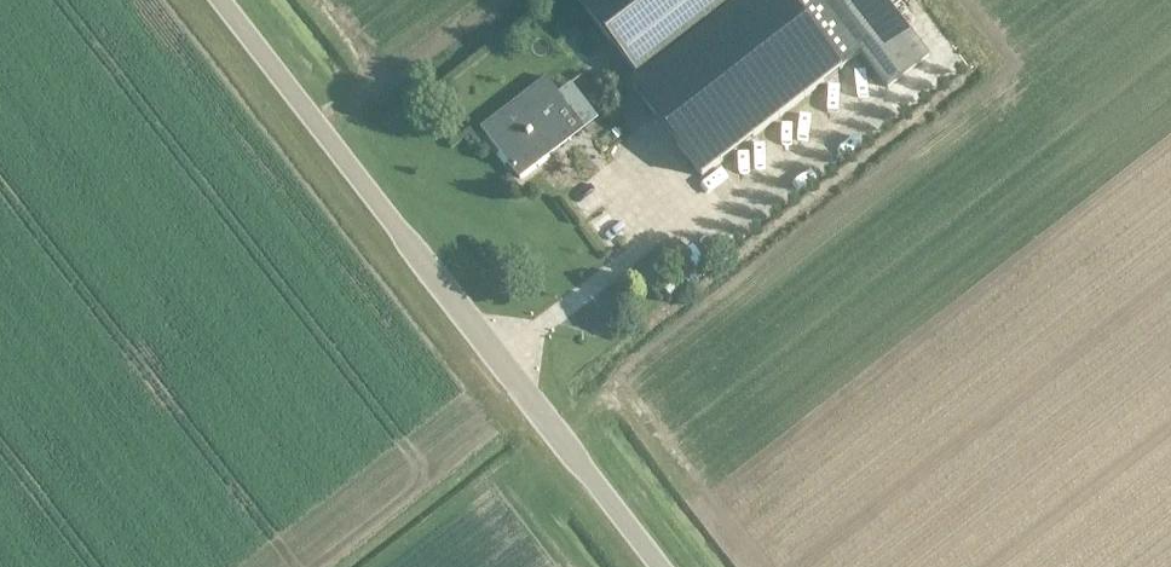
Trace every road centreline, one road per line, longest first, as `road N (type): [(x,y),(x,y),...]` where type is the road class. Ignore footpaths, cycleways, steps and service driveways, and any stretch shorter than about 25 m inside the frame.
road 1 (unclassified): [(652,566),(220,0)]

